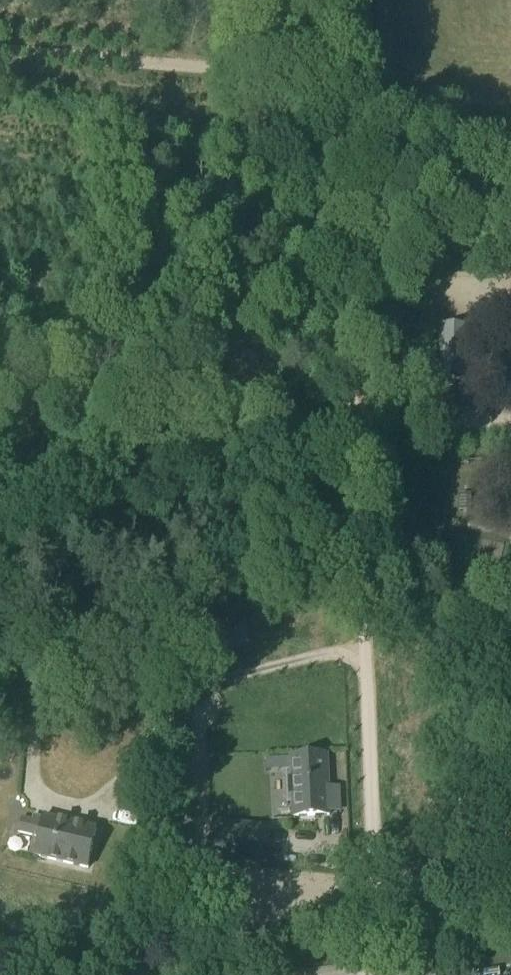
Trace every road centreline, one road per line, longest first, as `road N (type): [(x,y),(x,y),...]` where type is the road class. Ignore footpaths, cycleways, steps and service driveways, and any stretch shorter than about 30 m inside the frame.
road 1 (track): [(372,974),(315,0)]
road 2 (track): [(510,171),(474,158),(416,157),(347,119),(323,90),(0,54)]
road 3 (track): [(337,416),(510,423)]

